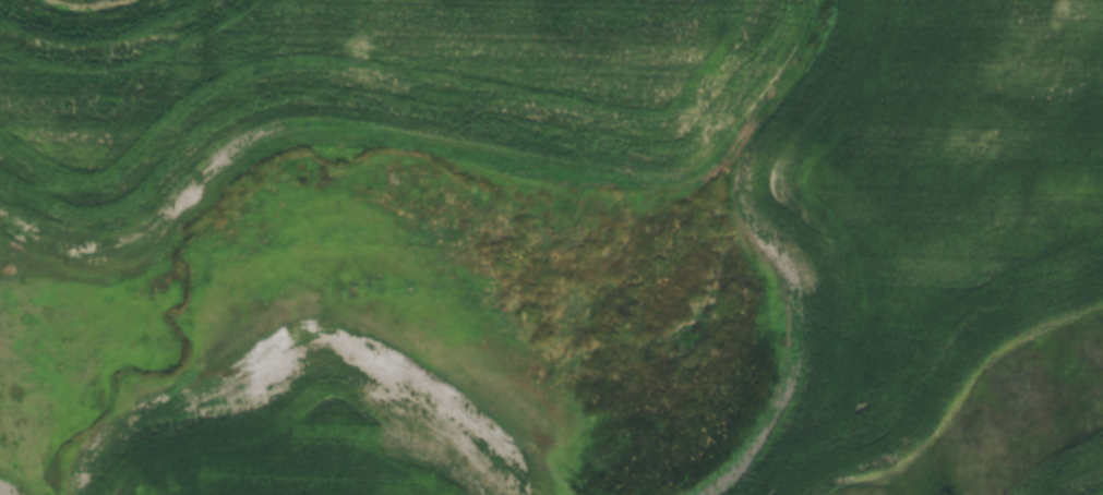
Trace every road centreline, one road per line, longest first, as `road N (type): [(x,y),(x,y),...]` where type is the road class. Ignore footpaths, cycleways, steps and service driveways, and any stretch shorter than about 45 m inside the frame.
road 1 (track): [(825,494),(902,471),(1011,354),(1102,313)]

